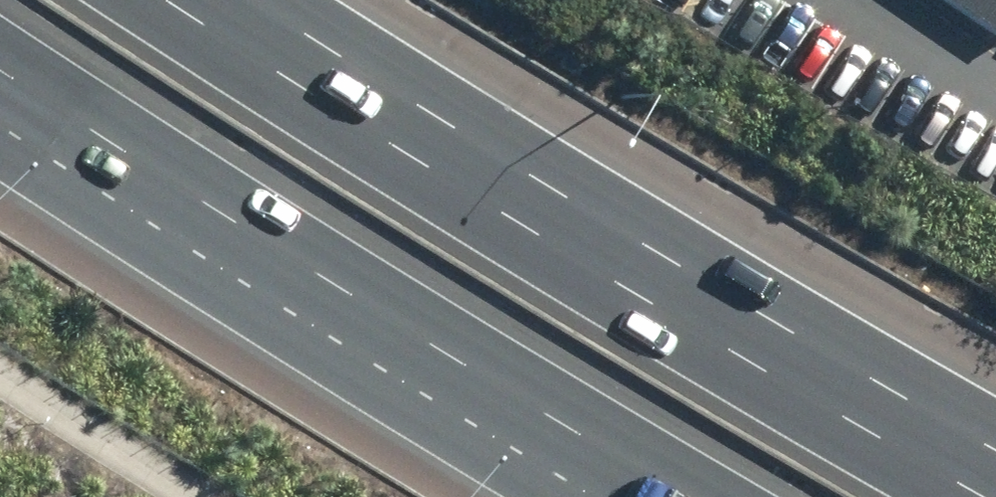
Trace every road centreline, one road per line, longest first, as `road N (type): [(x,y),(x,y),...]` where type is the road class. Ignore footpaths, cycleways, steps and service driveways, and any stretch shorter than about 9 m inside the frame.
road 1 (motorway): [(183,0),(605,271),(994,496)]
road 2 (motorway): [(691,496),(0,80)]

